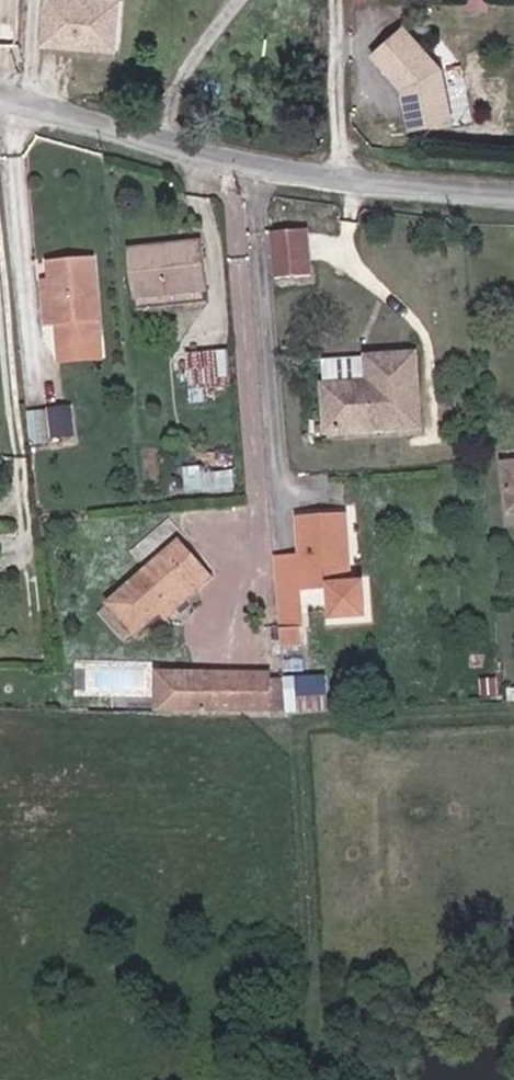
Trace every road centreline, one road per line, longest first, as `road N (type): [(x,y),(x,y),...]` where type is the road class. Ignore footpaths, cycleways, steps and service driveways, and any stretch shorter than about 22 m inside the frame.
road 1 (unclassified): [(513,197),(311,175),(0,97)]

